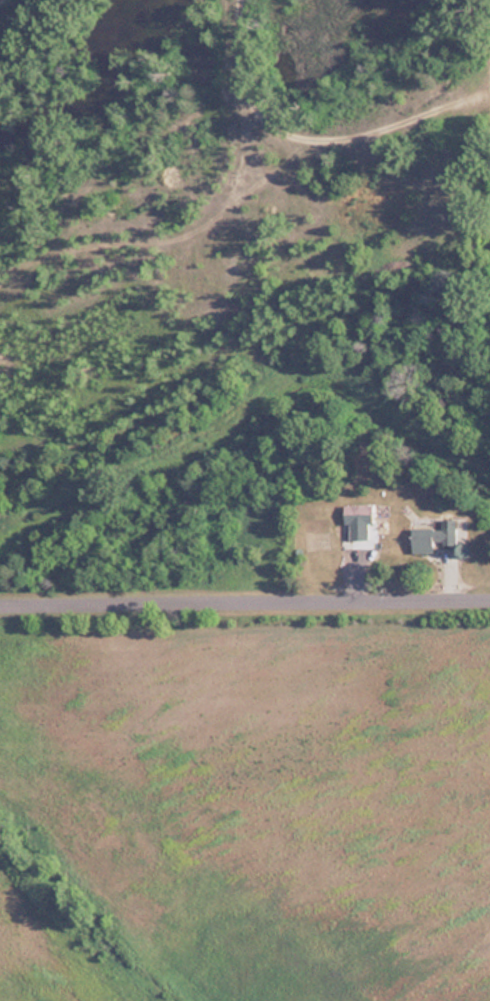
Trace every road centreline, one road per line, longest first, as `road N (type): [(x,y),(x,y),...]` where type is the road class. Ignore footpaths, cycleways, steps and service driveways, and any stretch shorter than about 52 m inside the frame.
road 1 (residential): [(0,609),(489,603)]
road 2 (track): [(227,0),(212,140),(195,191),(0,287)]

